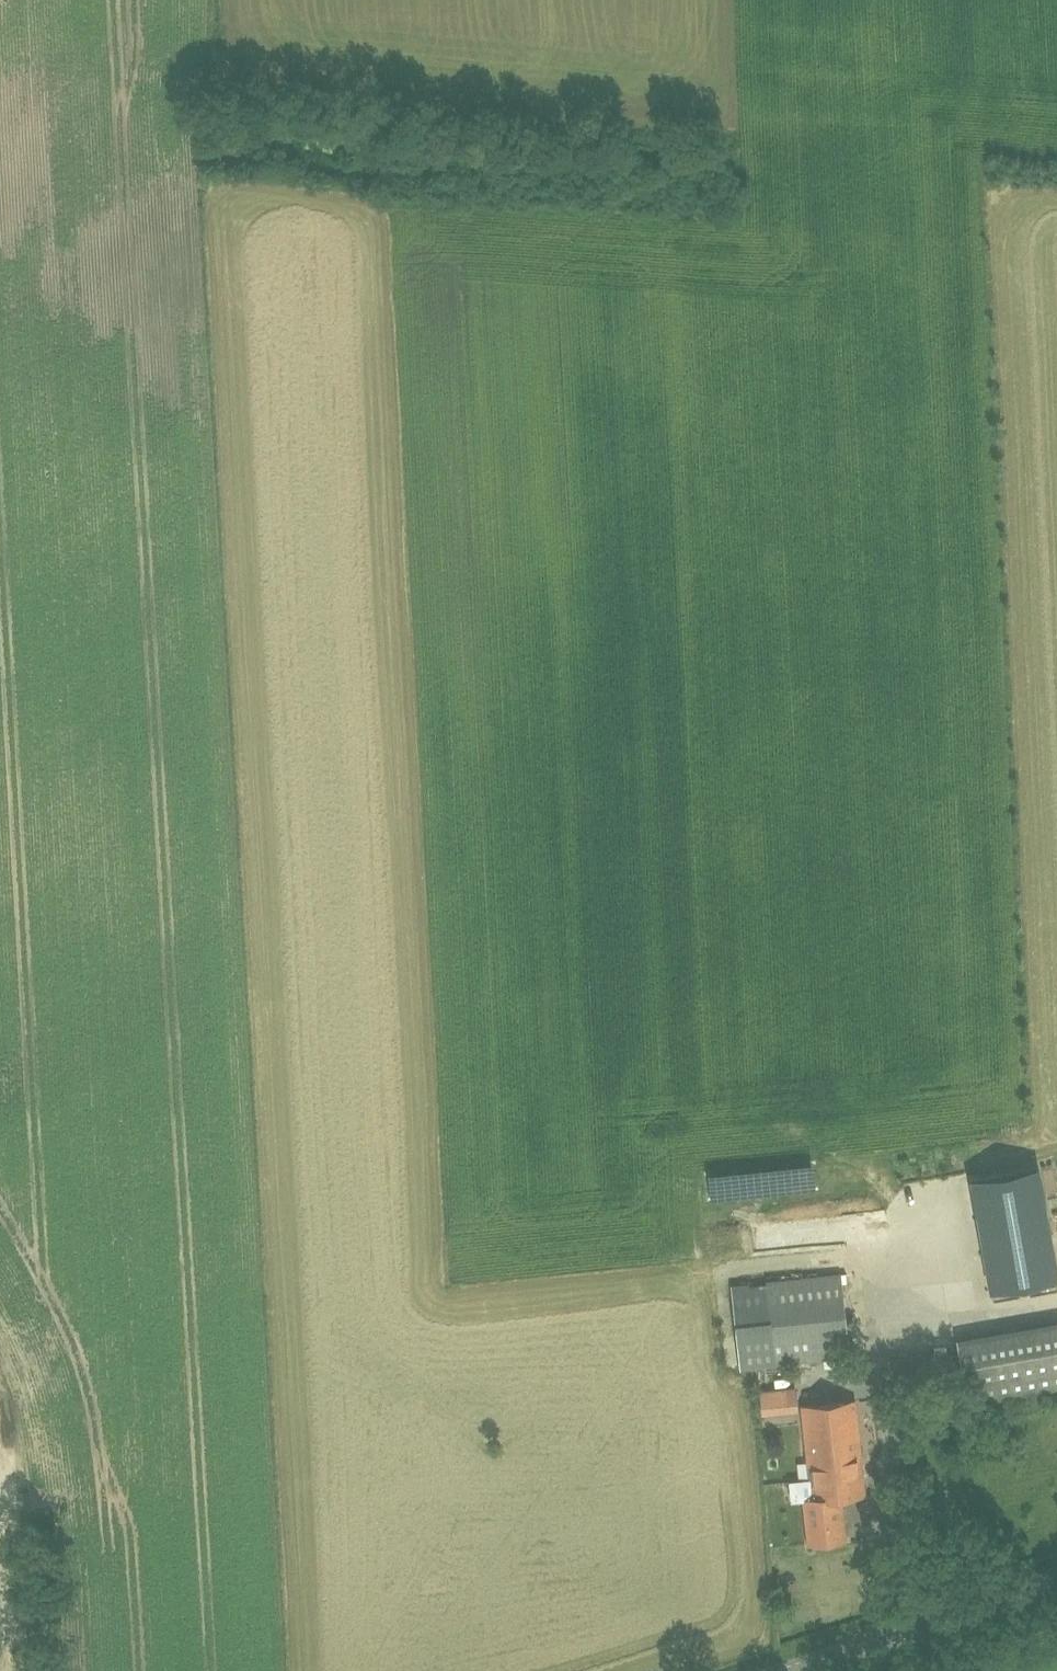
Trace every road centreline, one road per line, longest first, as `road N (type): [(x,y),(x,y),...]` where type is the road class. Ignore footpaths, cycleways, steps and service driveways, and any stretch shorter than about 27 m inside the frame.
road 1 (tertiary): [(1056,1582),(802,1670)]

